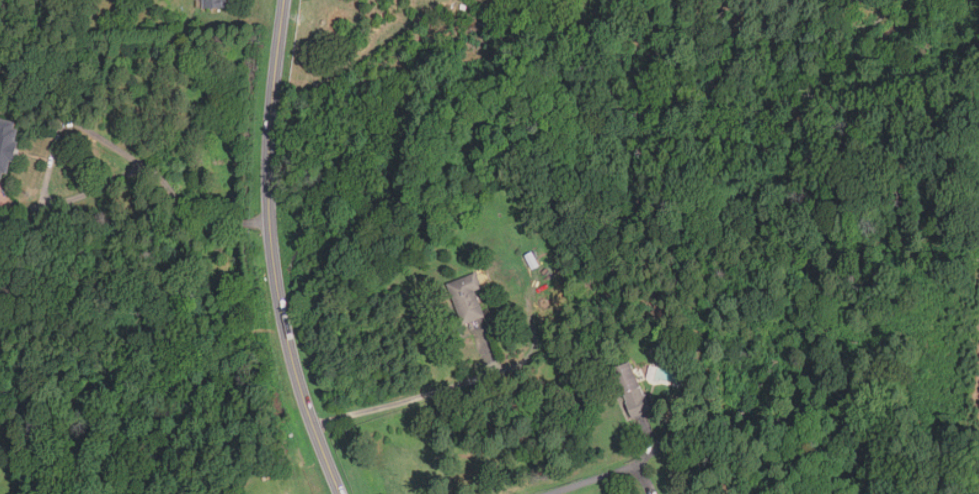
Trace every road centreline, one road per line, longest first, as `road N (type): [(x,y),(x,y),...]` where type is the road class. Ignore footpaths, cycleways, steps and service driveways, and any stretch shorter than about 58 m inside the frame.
road 1 (secondary): [(286,0),(269,136),(270,219),(298,376),(340,493)]

